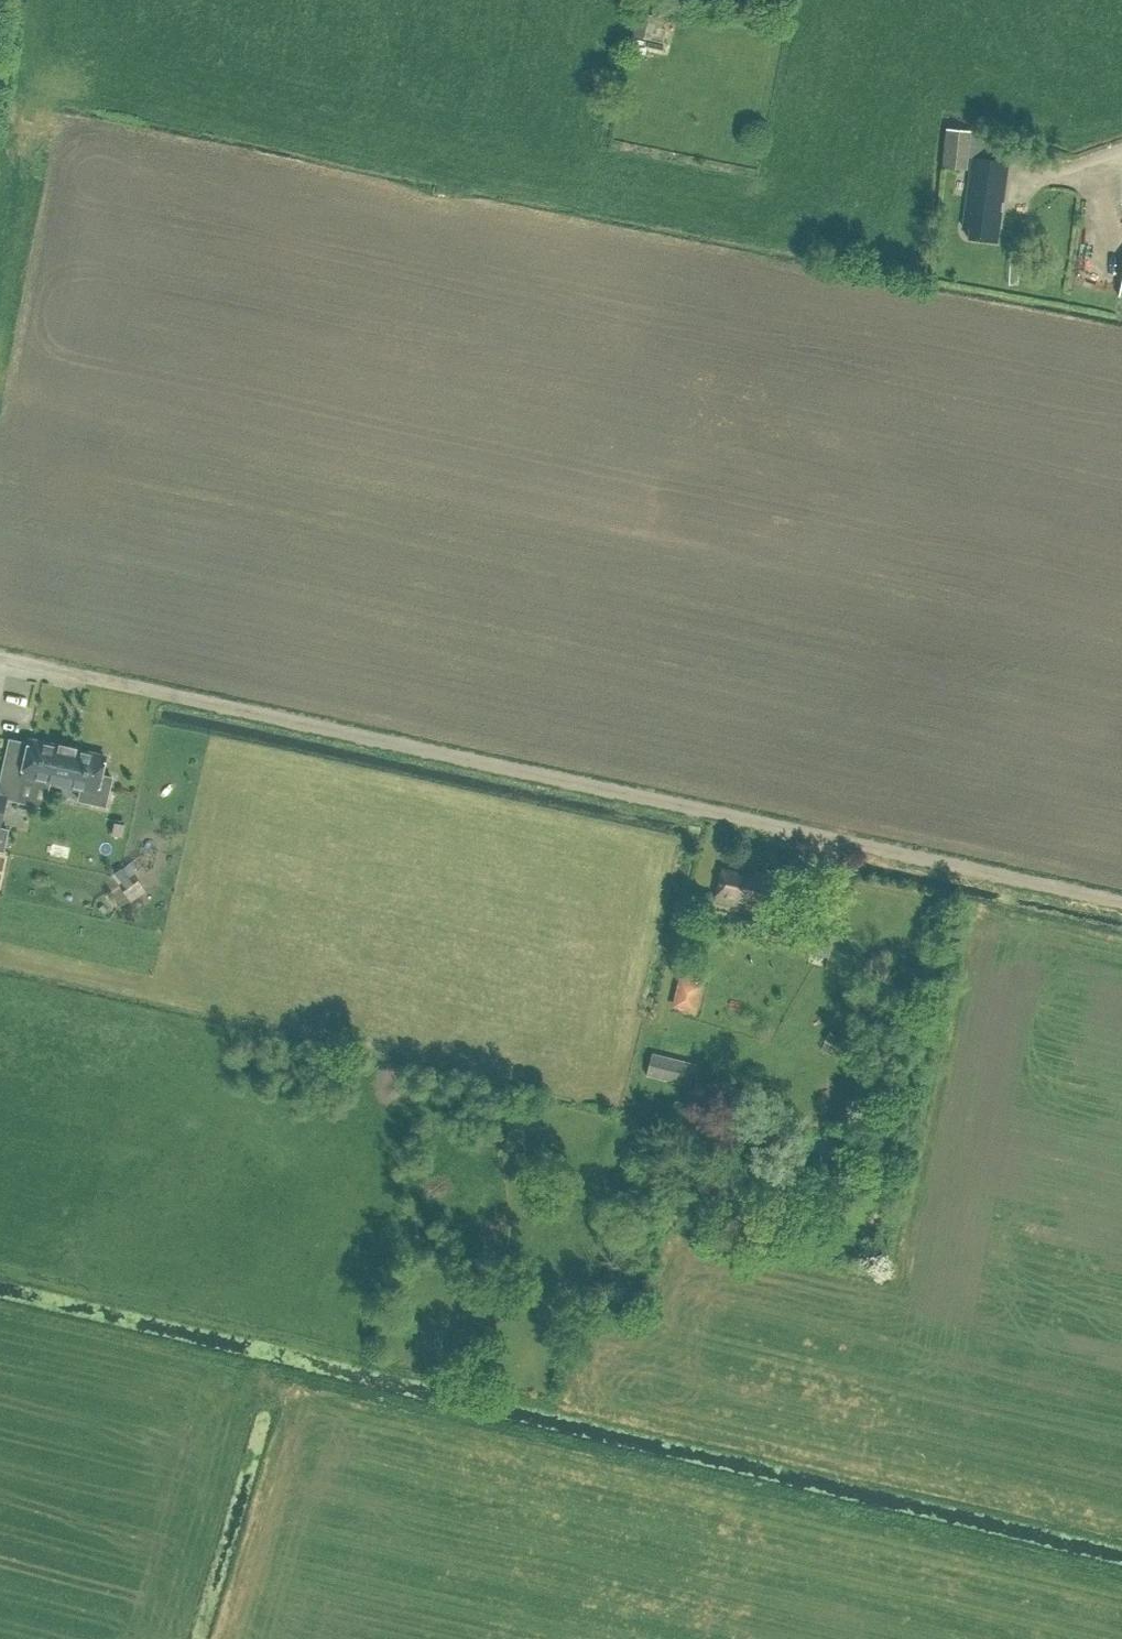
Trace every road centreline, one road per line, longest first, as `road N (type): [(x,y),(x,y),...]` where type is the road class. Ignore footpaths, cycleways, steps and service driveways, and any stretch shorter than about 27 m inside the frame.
road 1 (track): [(0,658),(1121,902)]

